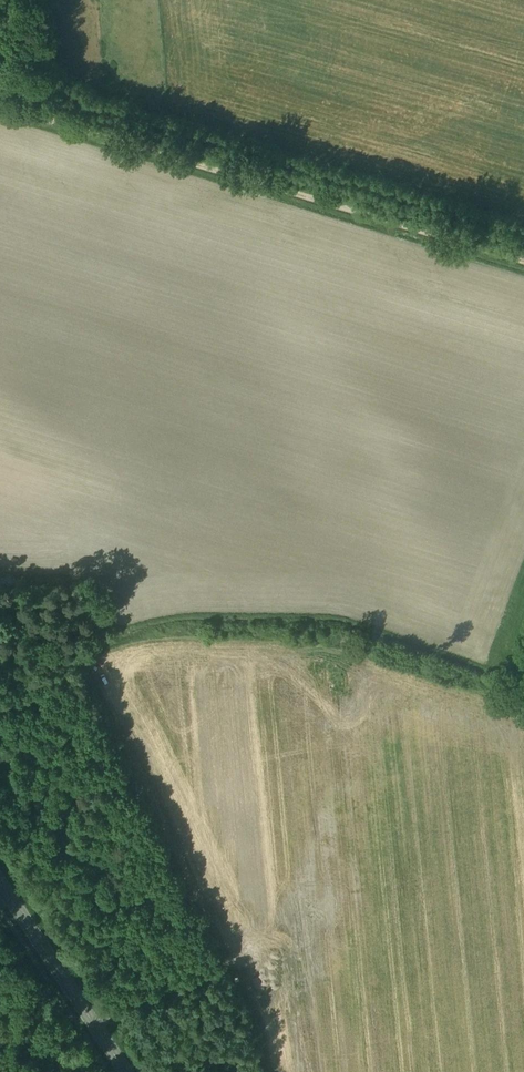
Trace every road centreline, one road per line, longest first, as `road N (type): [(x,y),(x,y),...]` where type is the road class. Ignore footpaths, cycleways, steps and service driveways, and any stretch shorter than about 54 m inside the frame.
road 1 (track): [(523,261),(46,121),(35,106),(16,0)]
road 2 (tertiary): [(0,883),(126,1071)]

